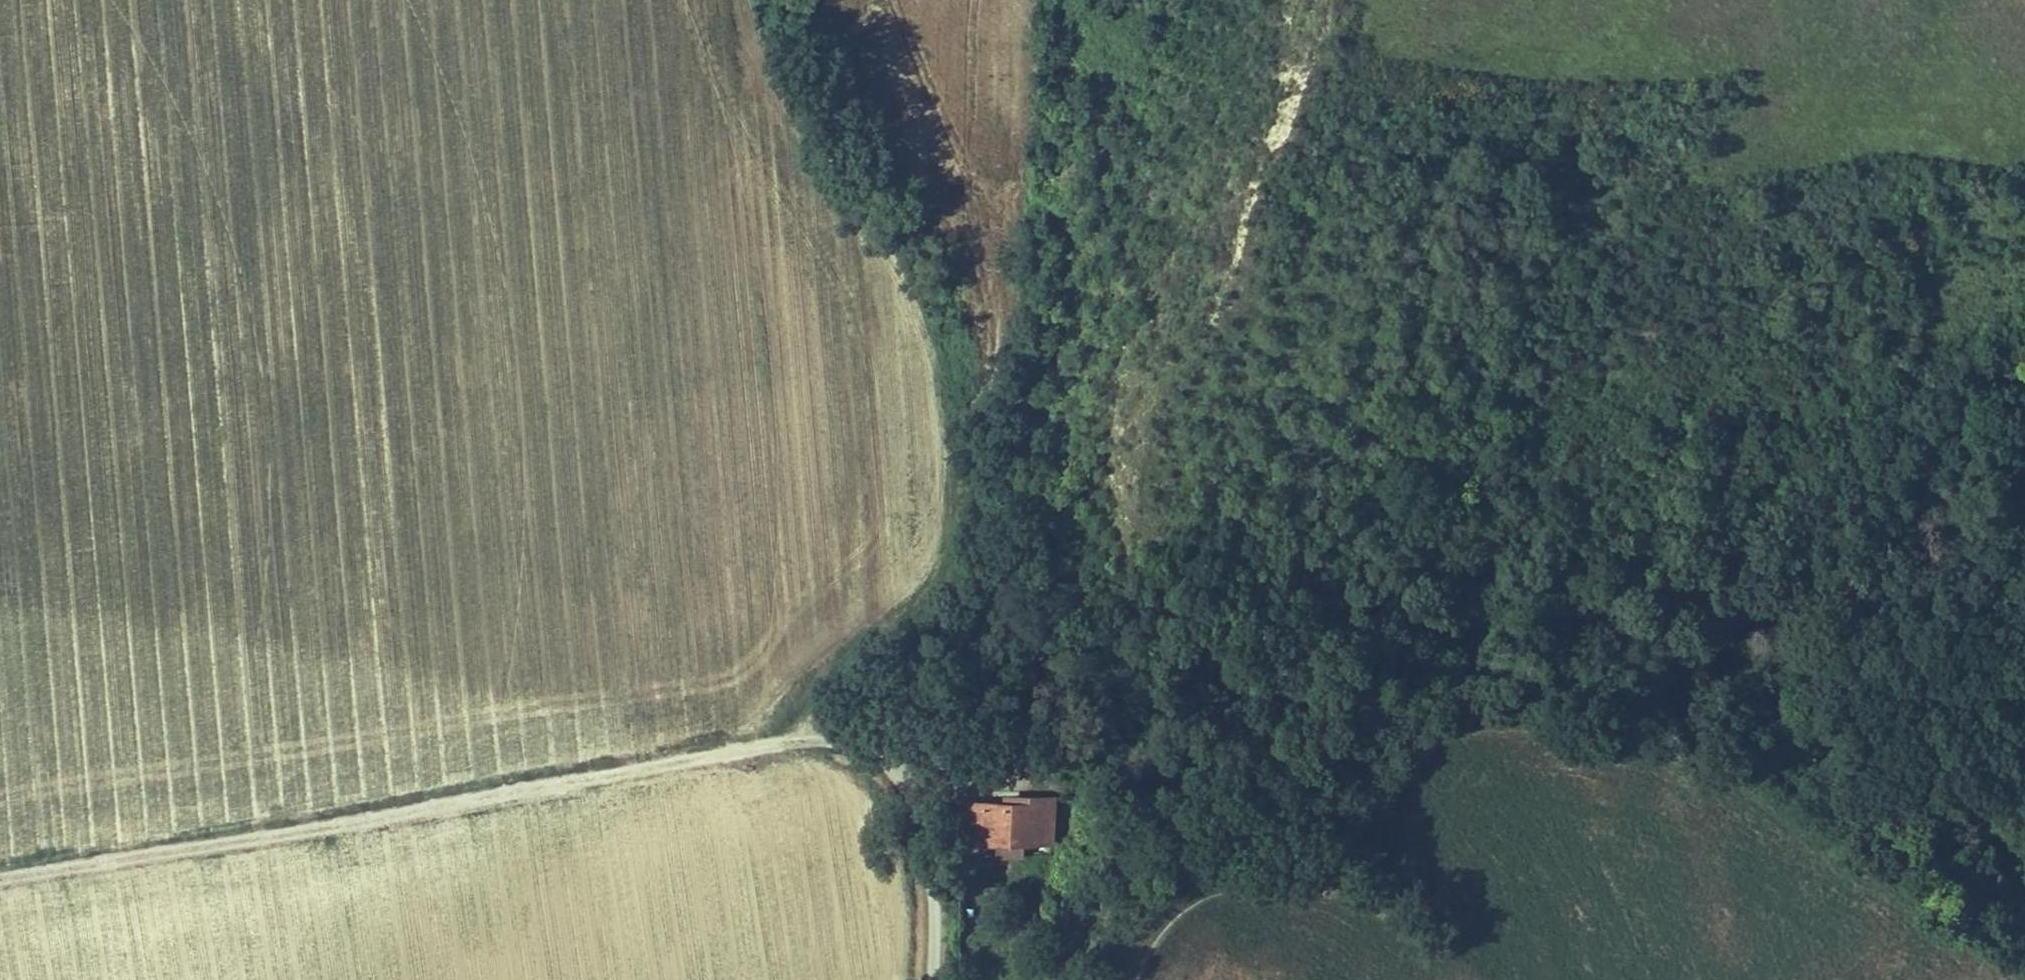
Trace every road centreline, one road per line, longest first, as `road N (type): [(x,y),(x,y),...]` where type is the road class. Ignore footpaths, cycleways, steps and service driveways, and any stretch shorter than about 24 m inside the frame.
road 1 (track): [(0,883),(498,796),(822,730)]
road 2 (unclassified): [(822,730),(873,741),(901,770),(924,818),(939,944),(934,979)]

